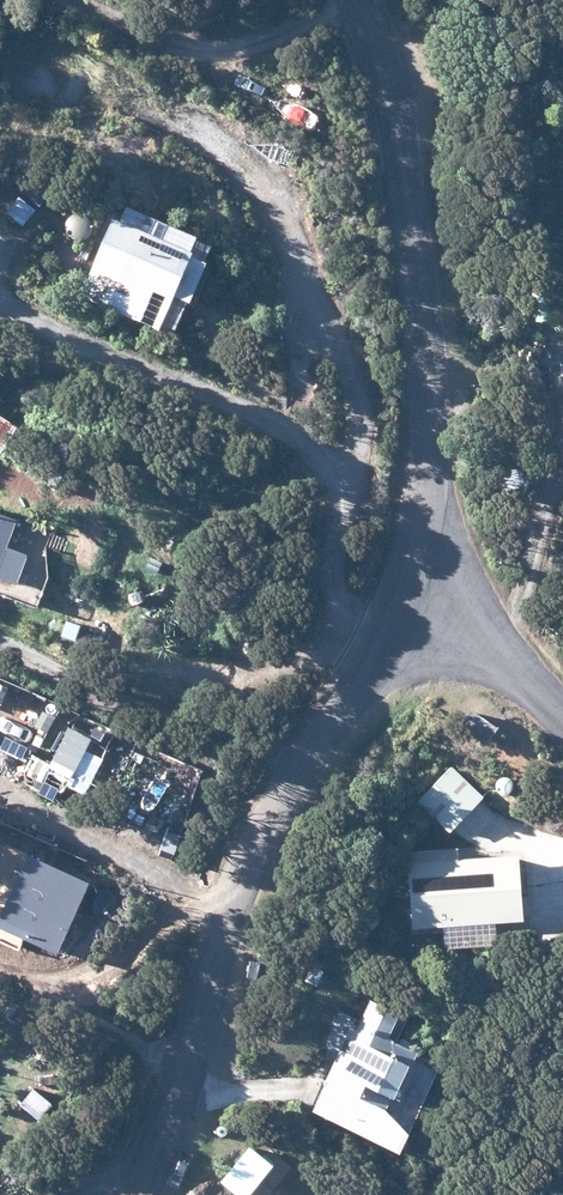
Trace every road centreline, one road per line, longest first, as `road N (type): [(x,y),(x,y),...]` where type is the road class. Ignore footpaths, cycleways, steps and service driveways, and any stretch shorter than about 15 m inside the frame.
road 1 (unclassified): [(418,581),(159,1194)]
road 2 (unclassified): [(379,0),(413,166),(435,346),(443,471),(418,581)]
road 3 (unclassified): [(562,726),(418,581)]

